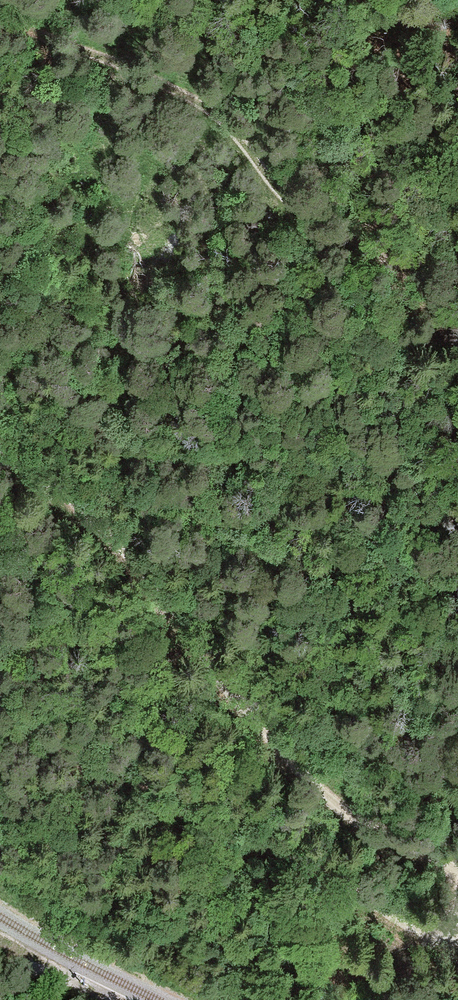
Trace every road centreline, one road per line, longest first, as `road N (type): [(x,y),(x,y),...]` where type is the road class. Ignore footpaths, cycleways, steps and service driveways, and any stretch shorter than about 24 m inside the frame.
road 1 (track): [(0,463),(48,486),(119,553),(224,687),(319,789),(353,818),(457,873)]
road 2 (track): [(0,15),(57,46),(126,64),(209,111),(299,216),(370,249),(457,311)]
road 3 (track): [(457,923),(440,929),(400,918),(264,834),(0,714)]

